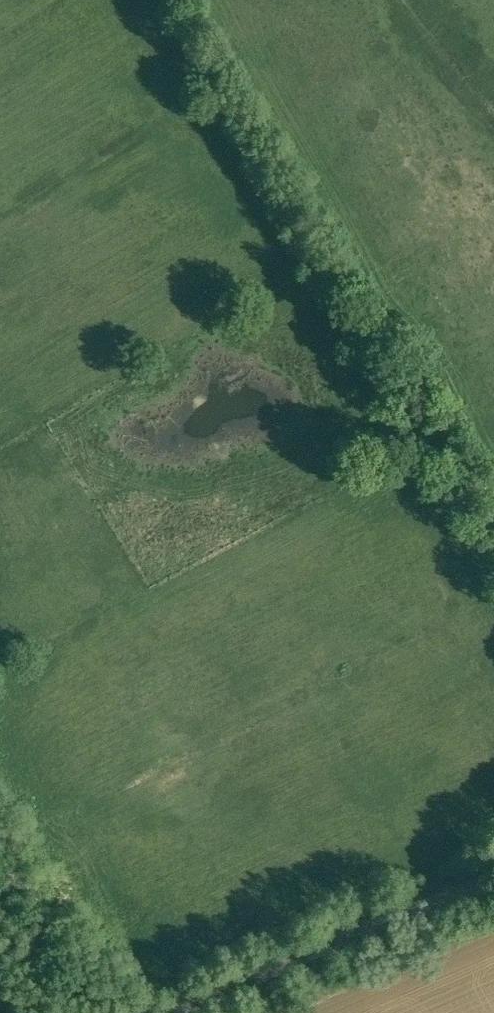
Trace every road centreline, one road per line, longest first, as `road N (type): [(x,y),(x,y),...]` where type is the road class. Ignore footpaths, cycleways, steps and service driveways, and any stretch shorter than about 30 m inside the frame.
road 1 (residential): [(493,886),(188,1012)]
road 2 (track): [(377,272),(493,494)]

